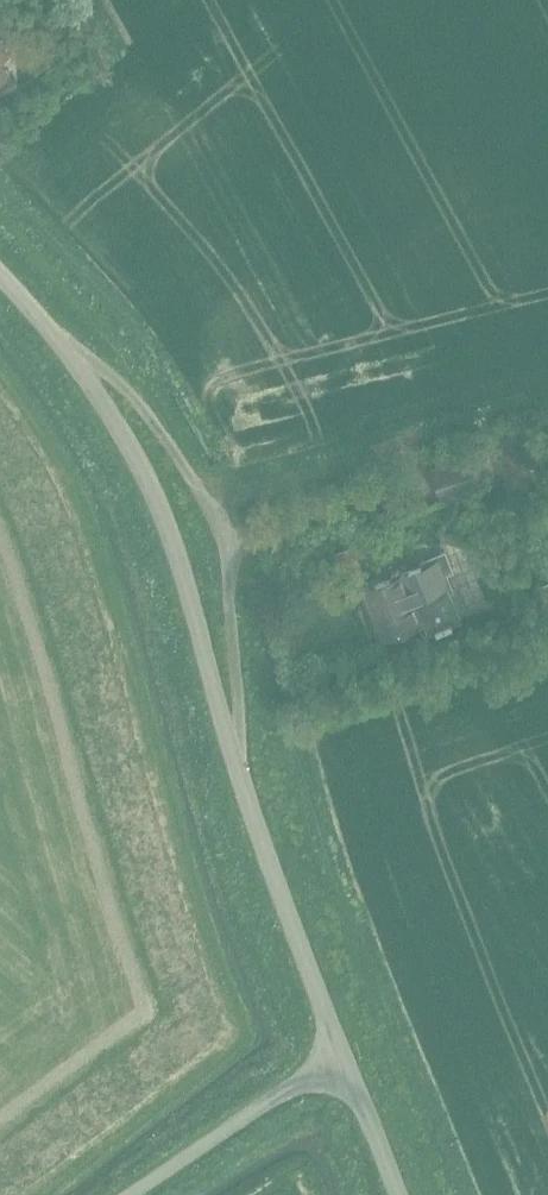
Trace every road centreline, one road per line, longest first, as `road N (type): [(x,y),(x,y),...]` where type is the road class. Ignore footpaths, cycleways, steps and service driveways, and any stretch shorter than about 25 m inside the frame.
road 1 (unclassified): [(339,1053),(264,845),(166,524),(119,431),(39,314),(0,275)]
road 2 (unclassified): [(131,1194),(339,1053)]
road 3 (unclassified): [(397,1194),(339,1053)]

